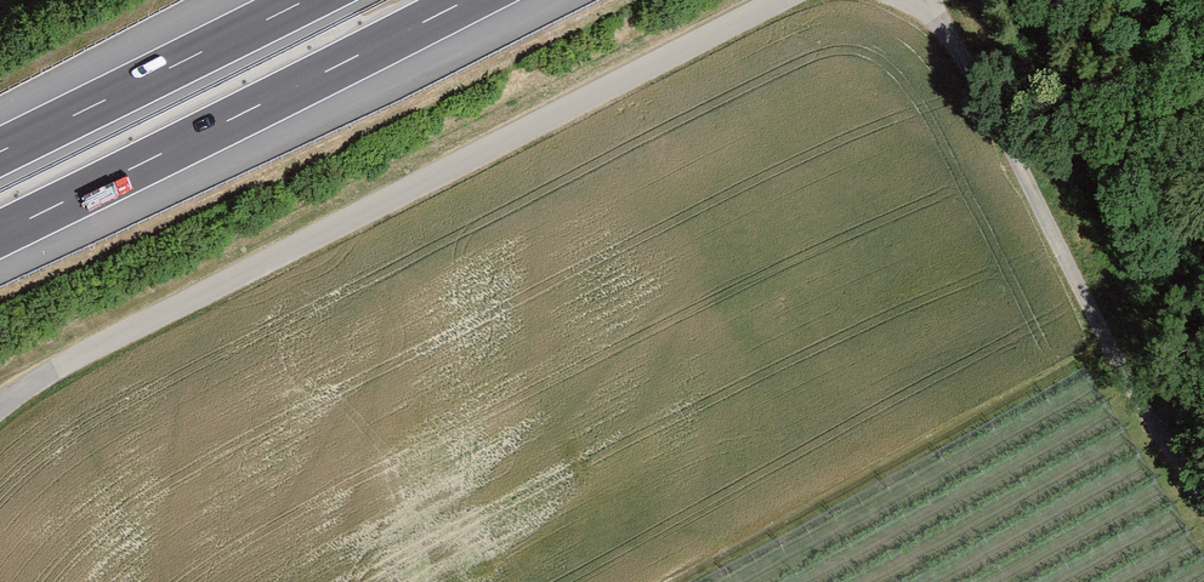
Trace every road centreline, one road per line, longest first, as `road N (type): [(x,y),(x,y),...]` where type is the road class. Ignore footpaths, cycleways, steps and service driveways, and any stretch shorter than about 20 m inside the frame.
road 1 (unclassified): [(0,398),(781,0)]
road 2 (unclassified): [(913,0),(1124,356),(1203,463)]
road 3 (motorway): [(0,233),(469,0)]
road 4 (motorway): [(306,0),(0,152)]

